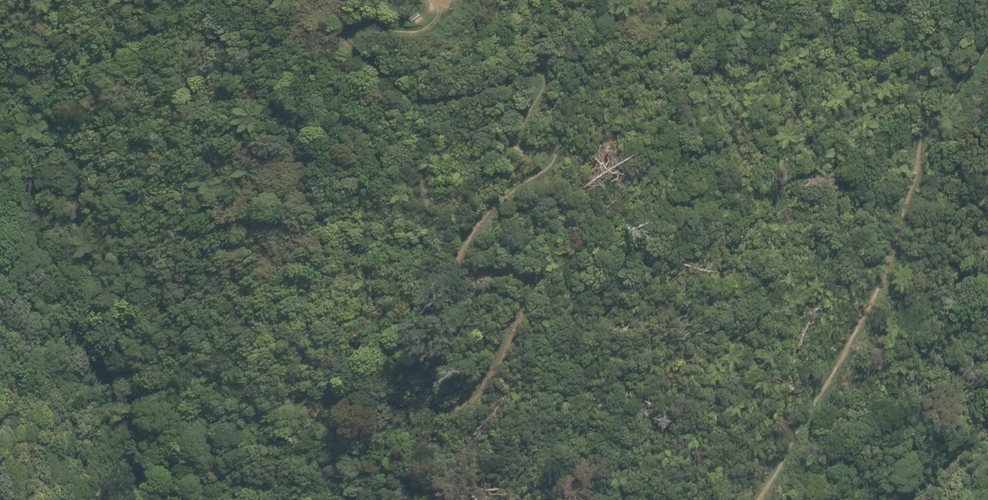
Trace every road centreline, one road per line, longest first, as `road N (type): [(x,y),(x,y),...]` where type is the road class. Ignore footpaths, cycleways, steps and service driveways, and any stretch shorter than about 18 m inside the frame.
road 1 (track): [(422,499),(438,485),(302,385),(304,368),(399,385),(459,382),(532,248),(467,255),(441,226),(466,174),(506,148),(530,117),(502,123),(525,48),(434,83),(377,69),(336,30),(334,14),(351,7),(399,15),(426,0)]
road 2 (track): [(133,499),(104,433),(58,235),(0,183)]

